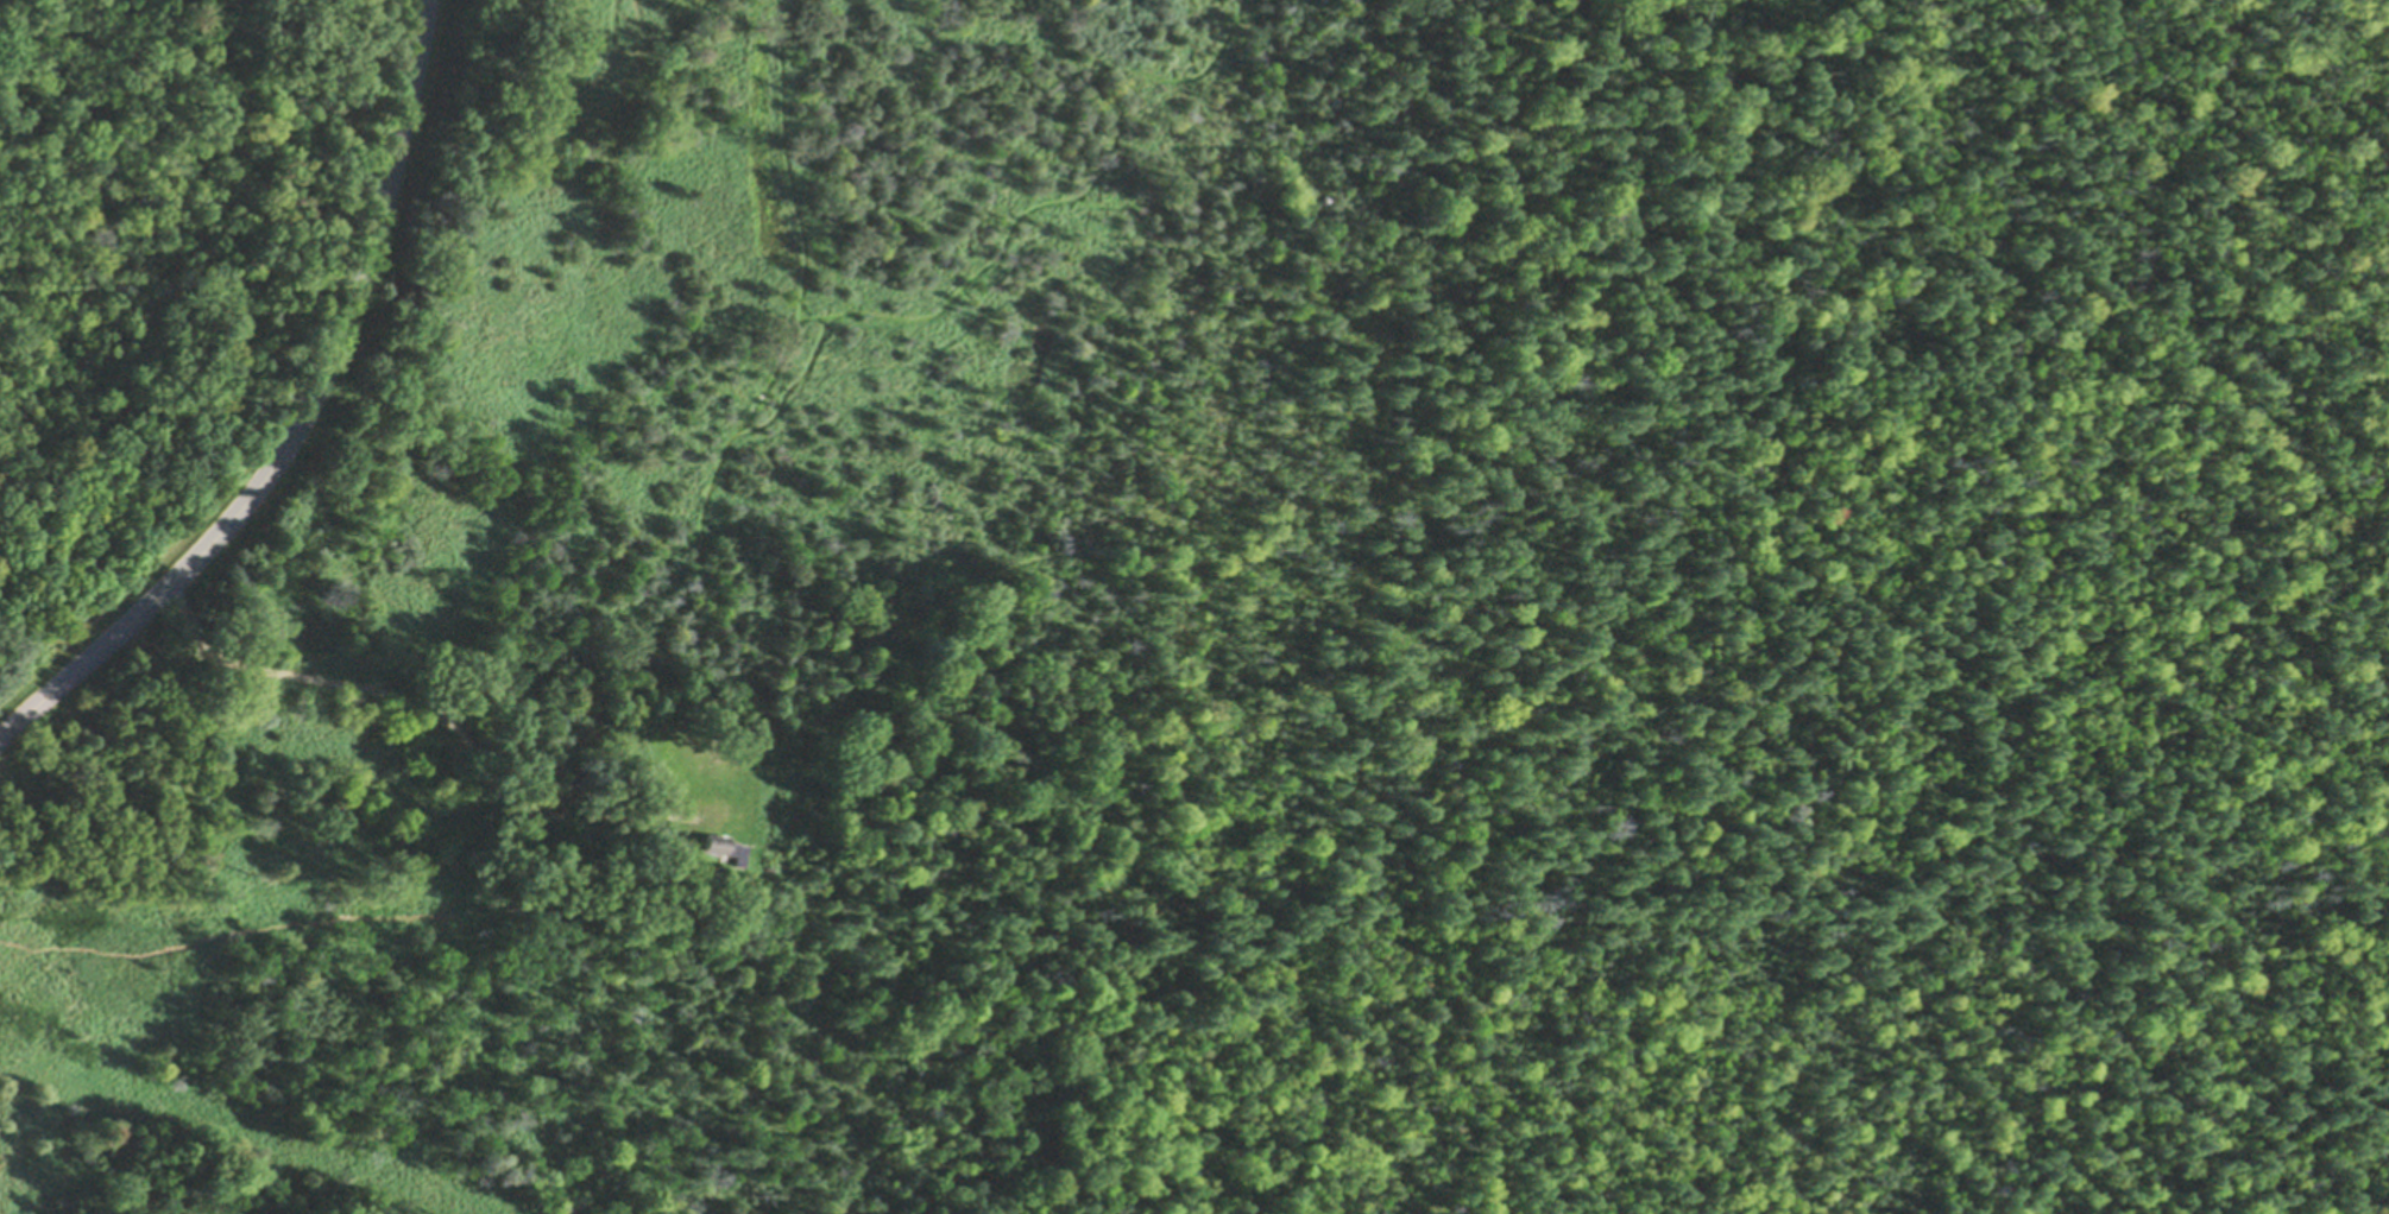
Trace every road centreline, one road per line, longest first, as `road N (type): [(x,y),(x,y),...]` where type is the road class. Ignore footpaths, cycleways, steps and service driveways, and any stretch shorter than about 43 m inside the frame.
road 1 (residential): [(428,0),(383,217),(311,403),(253,495),(203,551),(0,740)]

